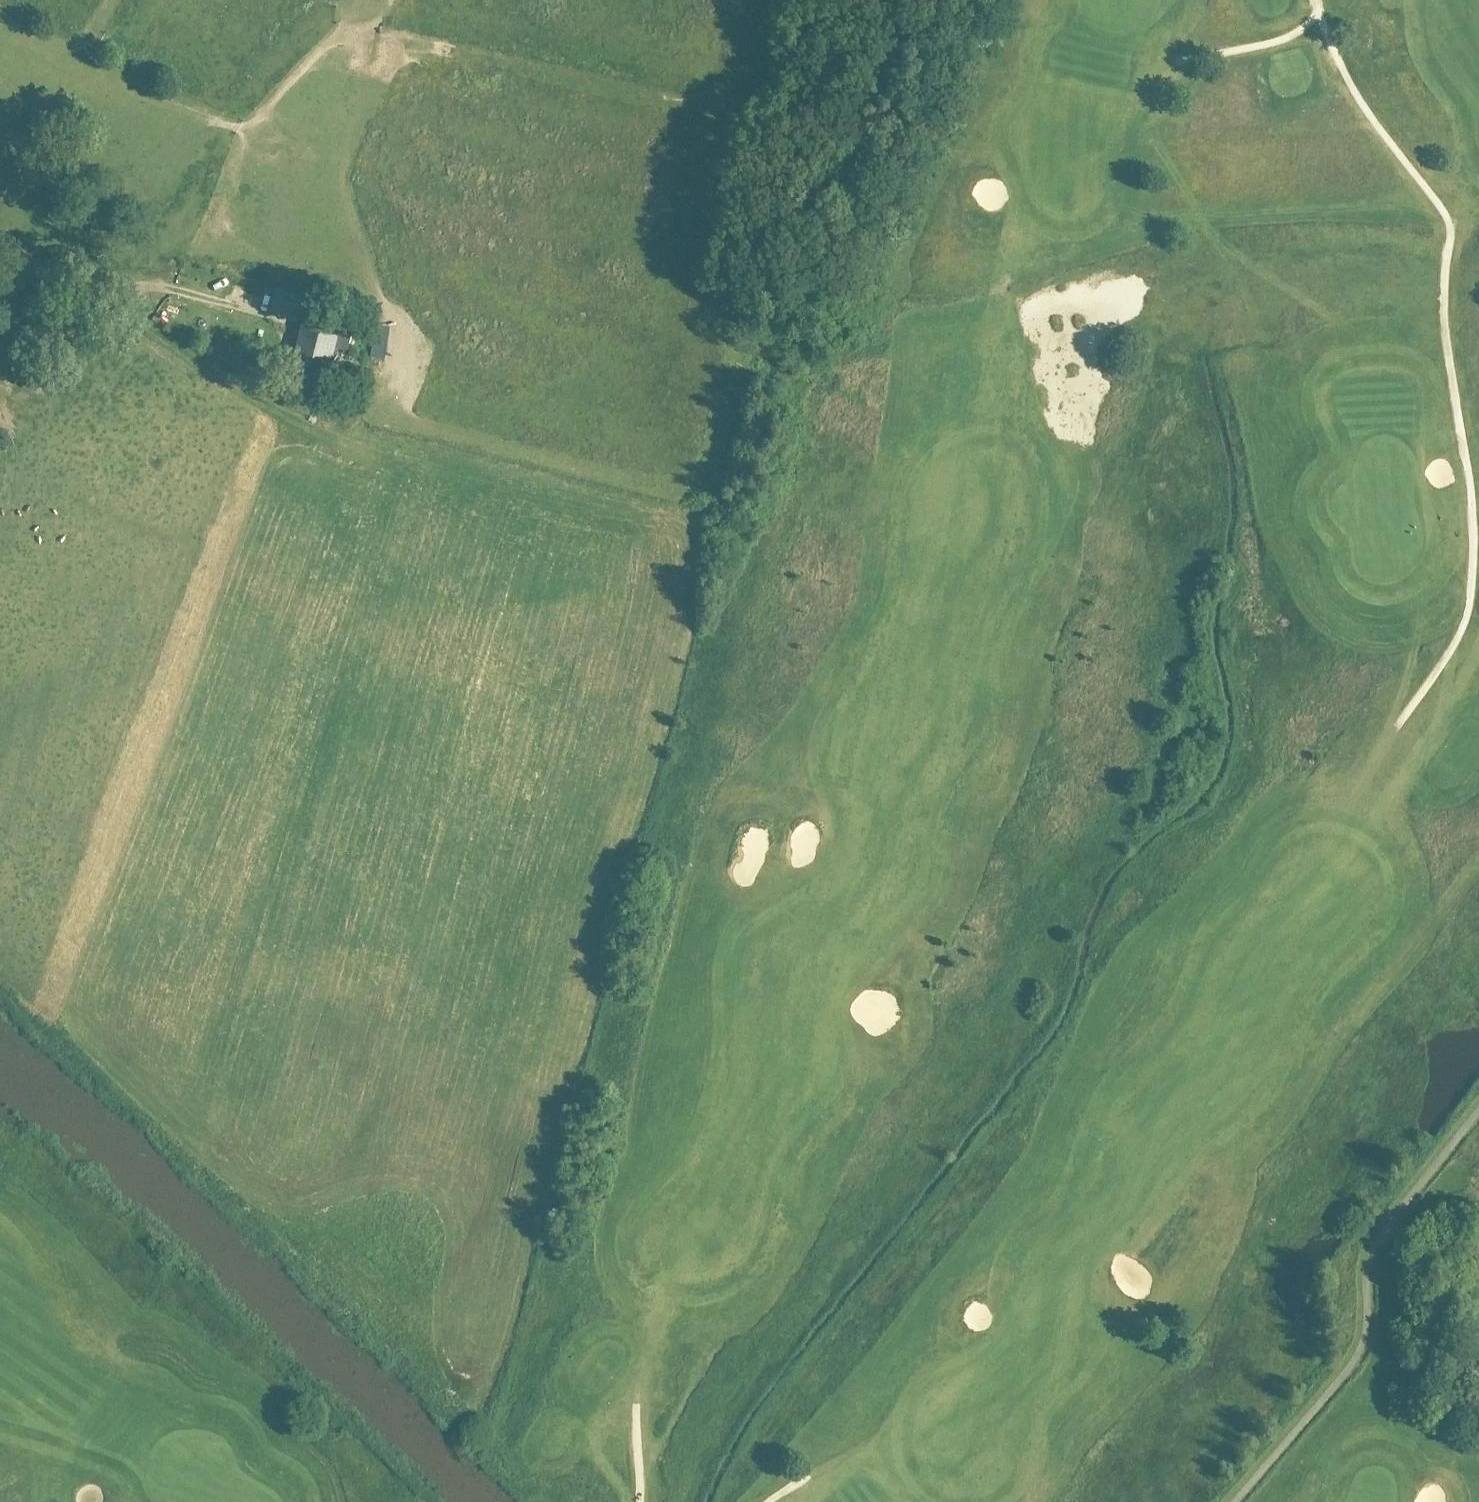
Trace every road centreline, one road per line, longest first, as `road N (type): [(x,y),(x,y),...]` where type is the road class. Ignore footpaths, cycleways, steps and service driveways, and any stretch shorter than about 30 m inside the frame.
road 1 (track): [(0,242),(63,278),(168,286),(267,311)]

